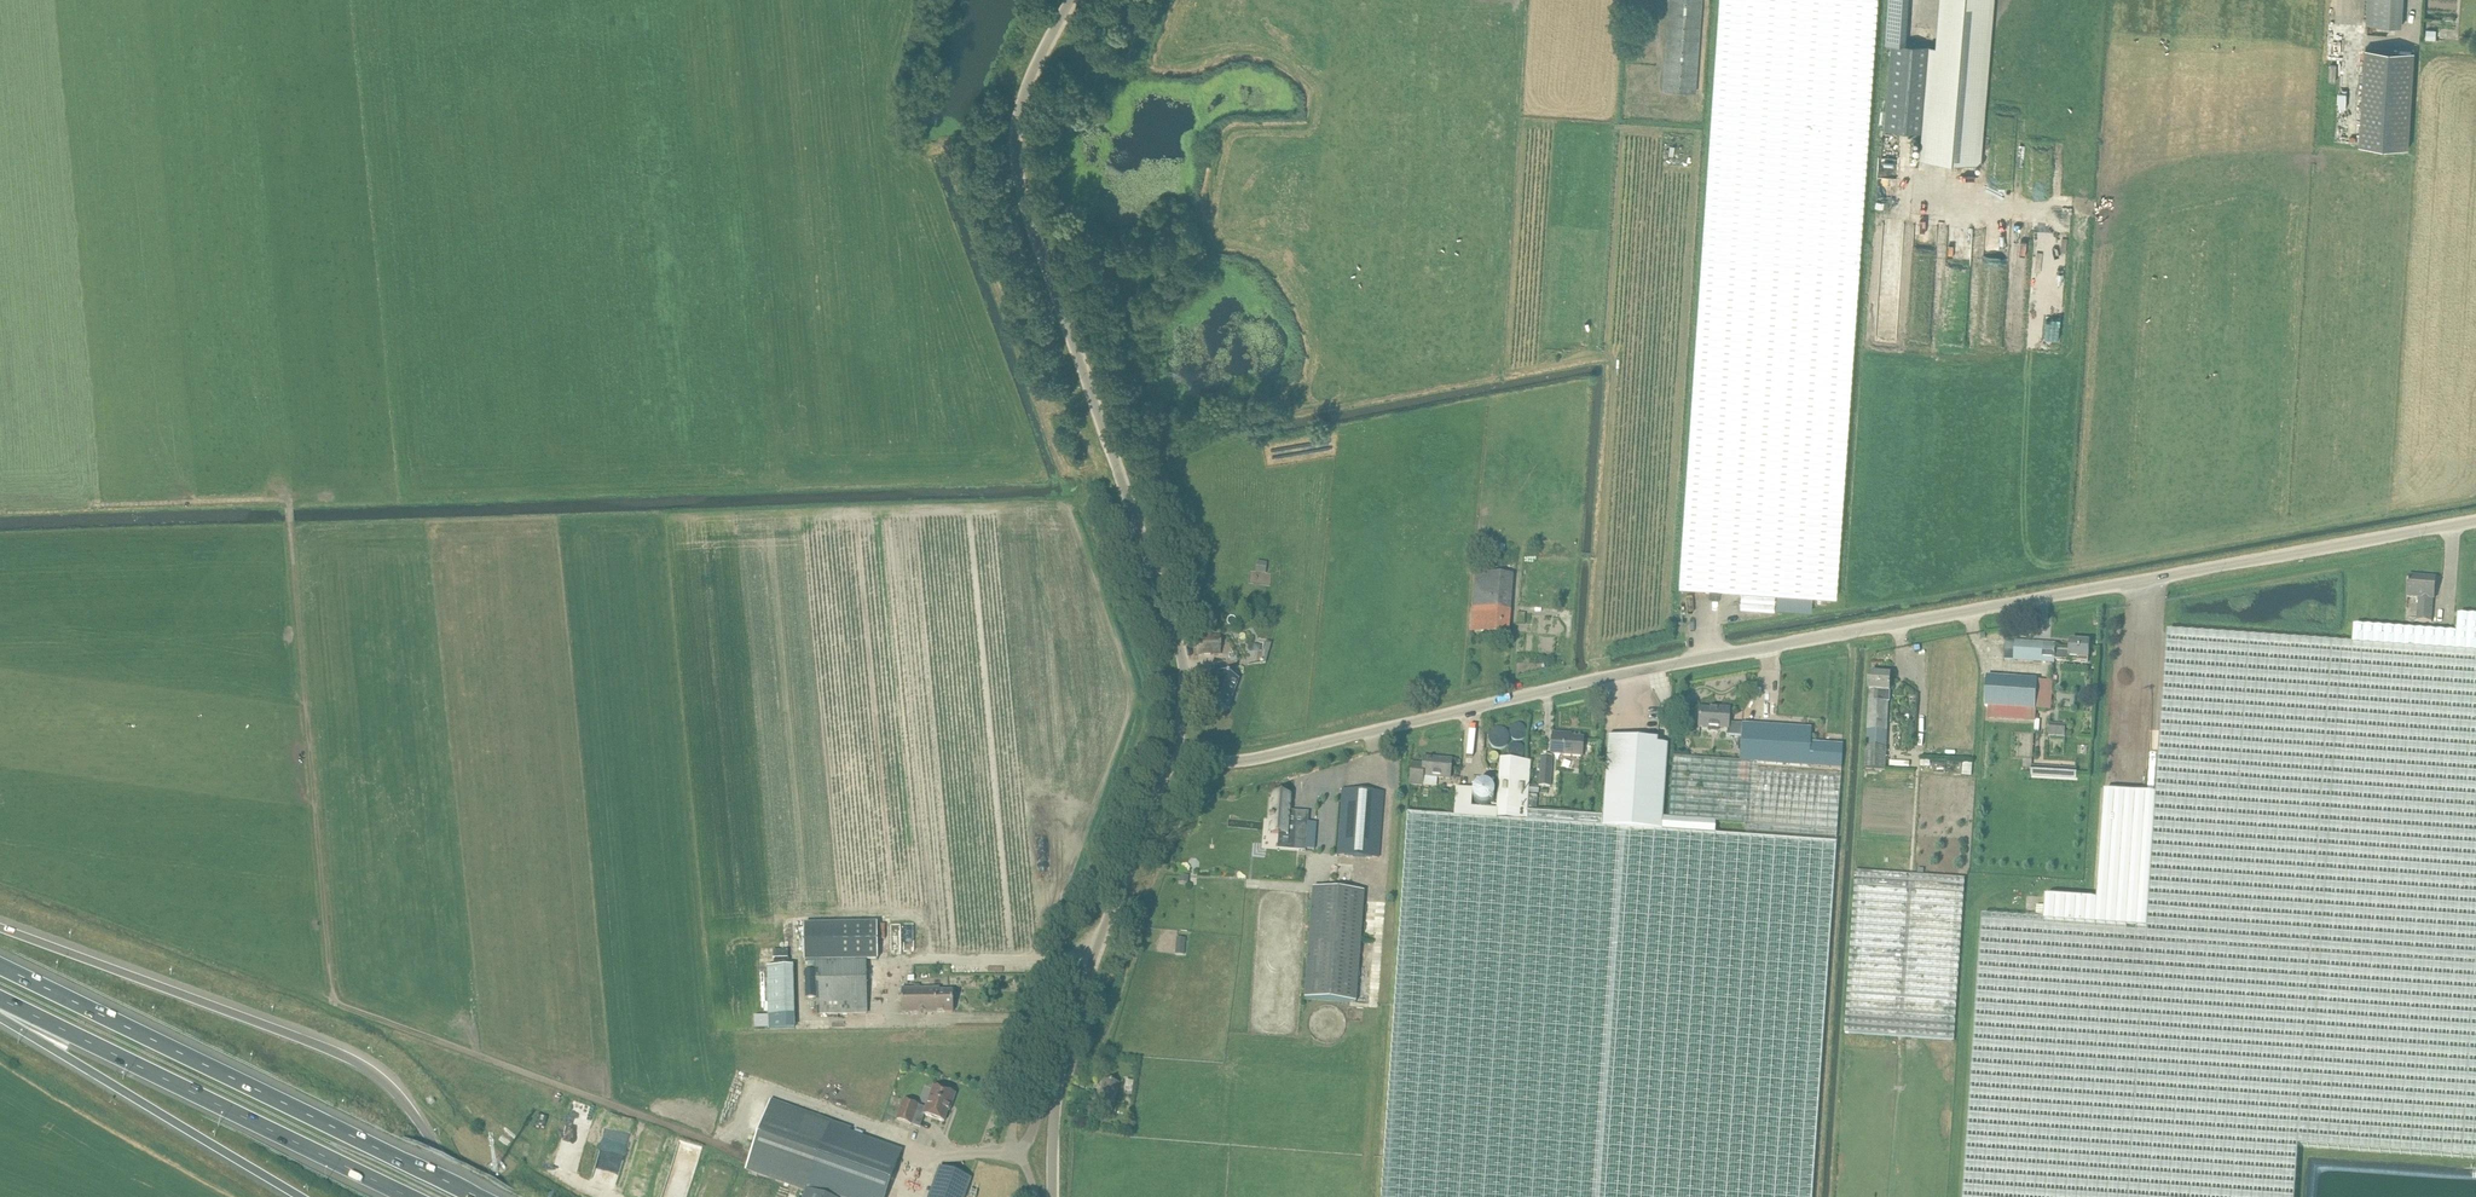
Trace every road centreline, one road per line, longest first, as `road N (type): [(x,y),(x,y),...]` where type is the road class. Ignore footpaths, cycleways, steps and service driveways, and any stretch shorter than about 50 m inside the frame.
road 1 (unclassified): [(1170,752),(1234,762),(1270,755),(1649,668),(2475,520)]
road 2 (unclassified): [(1170,752),(1185,694),(1180,648),(1018,178),(1022,104),(1070,0)]
road 3 (motorway): [(467,1196),(404,1102),(351,1058),(0,927)]
road 4 (motorway): [(480,1196),(0,965)]
road 5 (motorway): [(0,999),(409,1196)]
road 6 (unclassified): [(1053,1082),(1170,752)]
road 7 (motorway): [(0,1006),(269,1196)]
road 8 (unclassified): [(1038,1196),(1020,1154),(1053,1082)]

